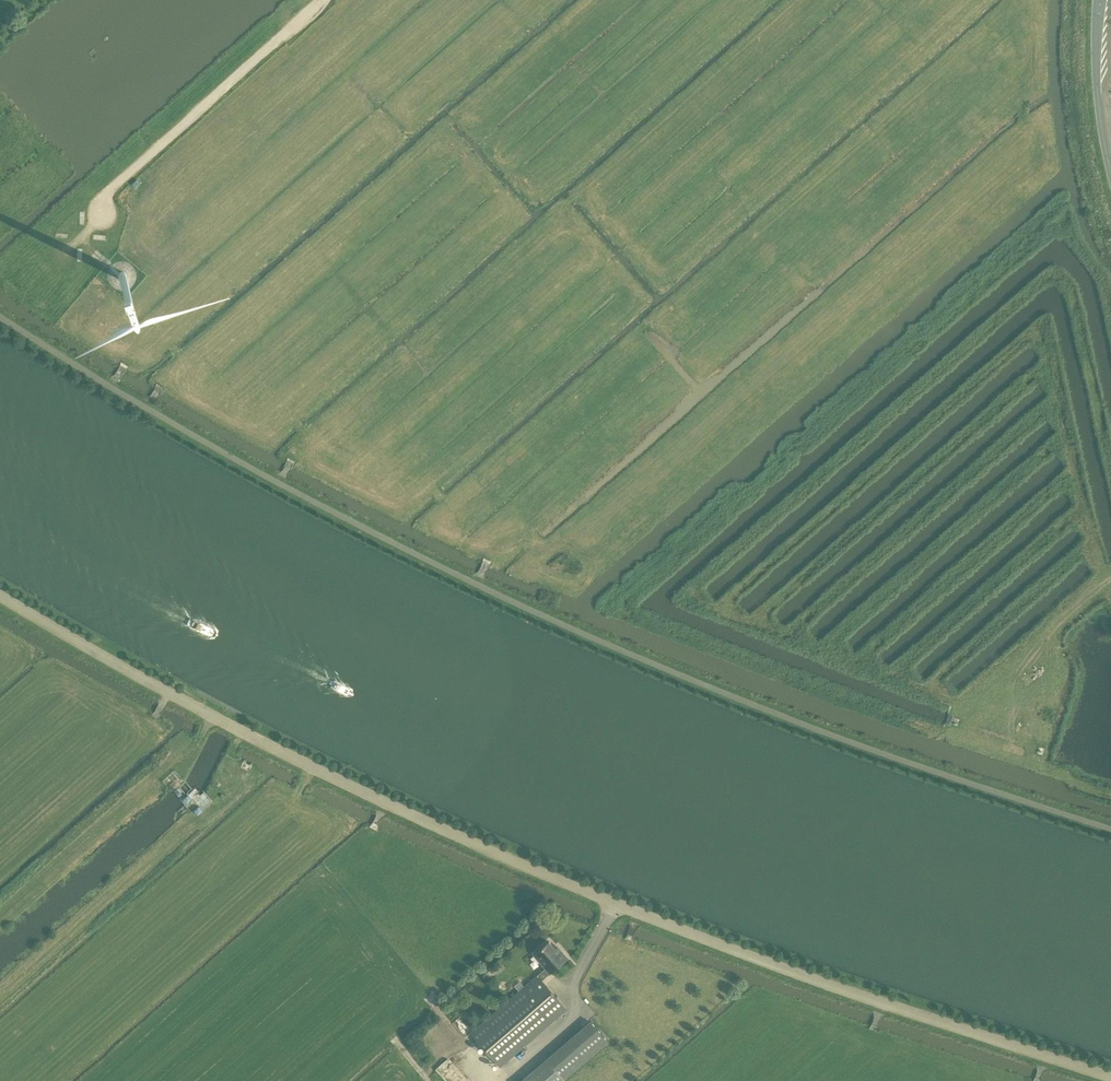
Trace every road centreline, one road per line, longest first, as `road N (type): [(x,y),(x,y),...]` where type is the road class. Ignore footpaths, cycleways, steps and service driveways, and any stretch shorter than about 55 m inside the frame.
road 1 (unclassified): [(1110,1078),(806,979),(613,905),(383,804),(0,599)]
road 2 (track): [(241,732),(228,756),(231,798),(0,994)]
road 3 (track): [(73,245),(94,226),(111,188),(323,0)]
road 4 (track): [(0,921),(171,770),(213,716)]
road 5 (secondary): [(1101,0),(1098,82),(1110,166)]

